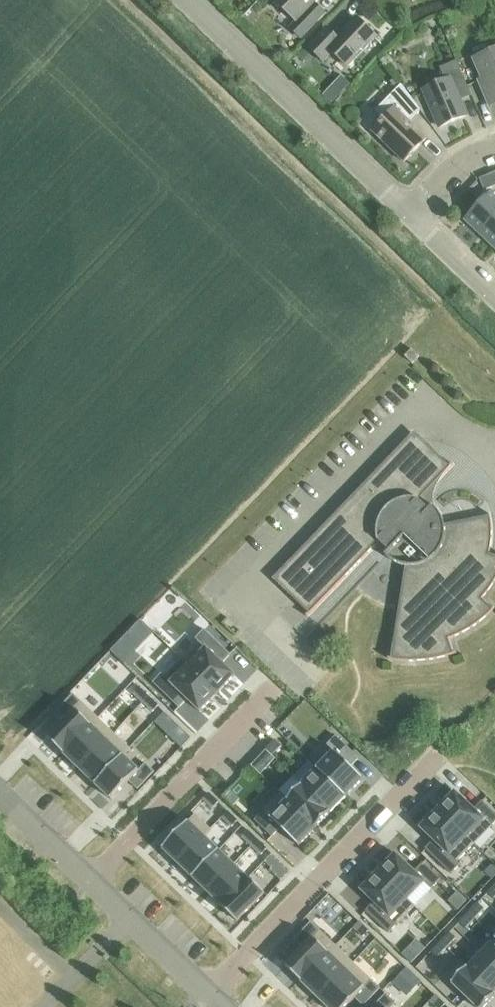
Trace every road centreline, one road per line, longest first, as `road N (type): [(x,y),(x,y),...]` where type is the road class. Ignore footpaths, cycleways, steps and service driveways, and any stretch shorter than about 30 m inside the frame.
road 1 (residential): [(210,995),(434,759)]
road 2 (tertiary): [(406,209),(185,0)]
road 3 (residential): [(87,879),(270,689)]
road 4 (residential): [(210,995),(87,879)]
road 5 (tertiary): [(494,295),(406,209)]

